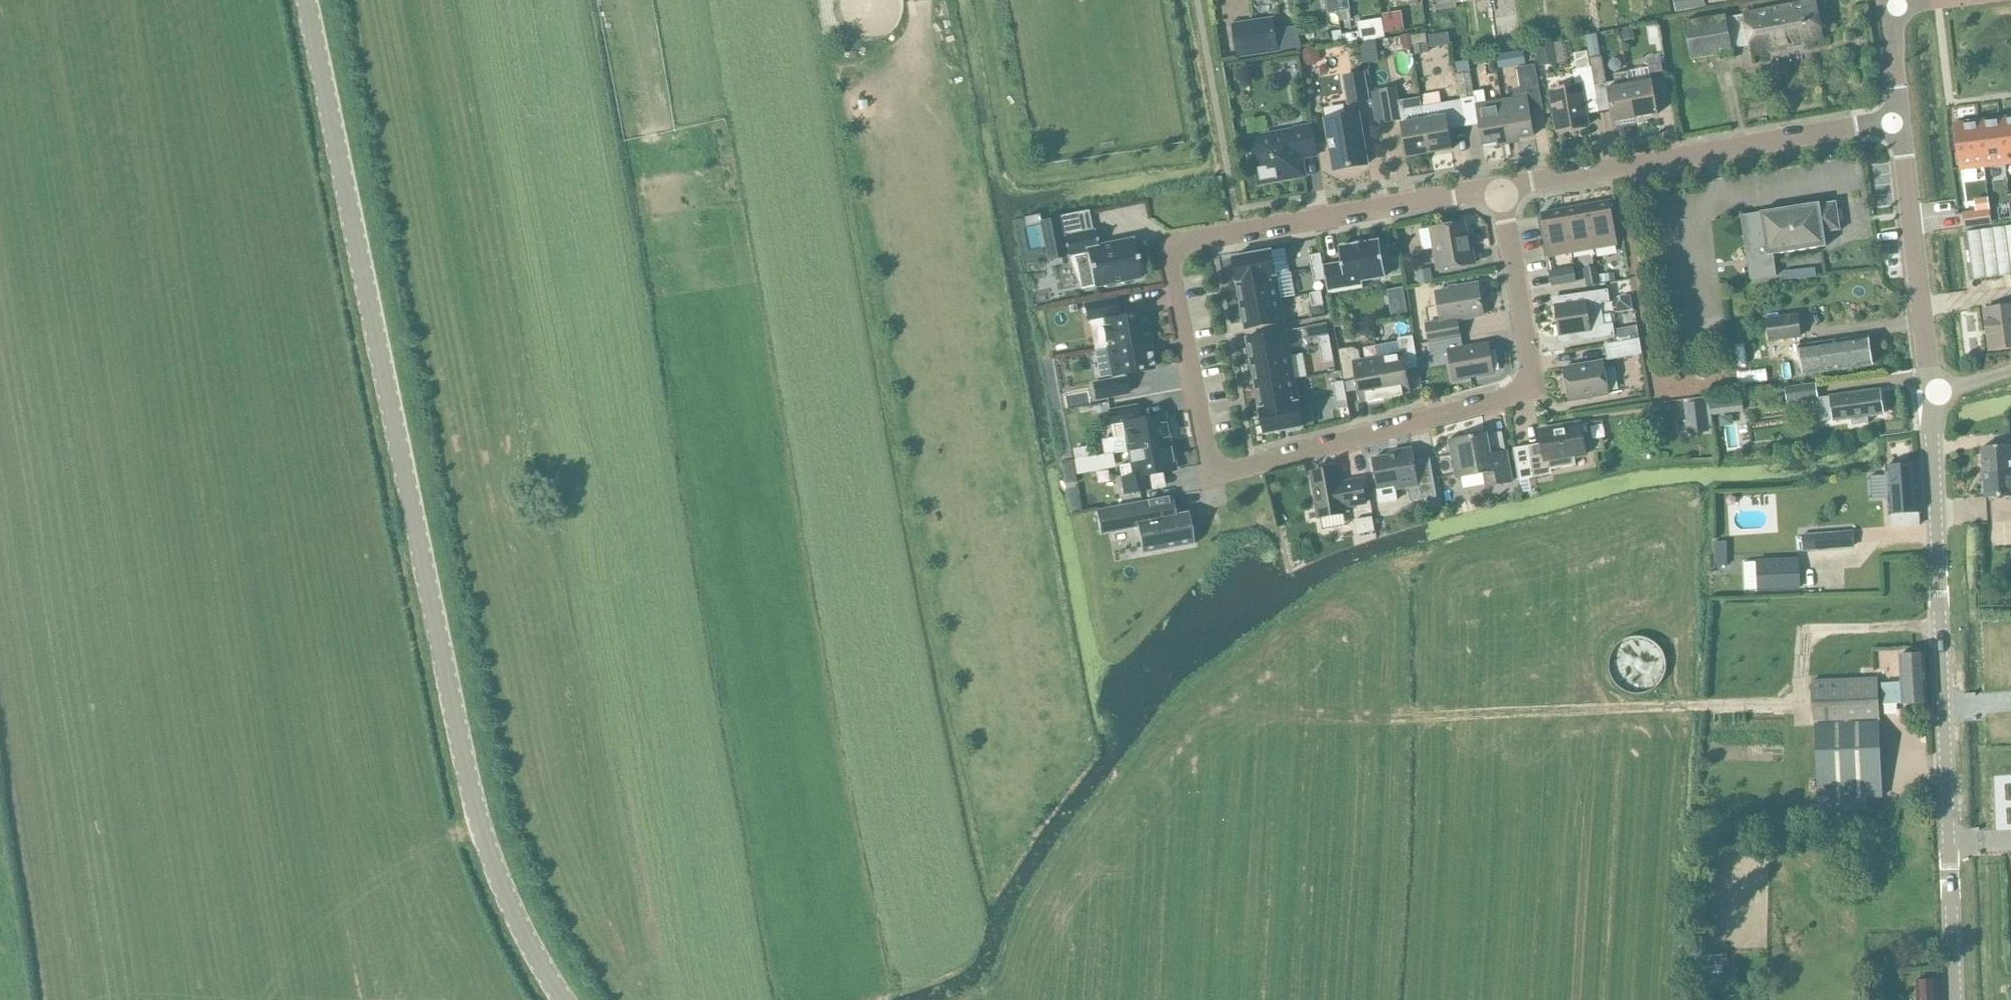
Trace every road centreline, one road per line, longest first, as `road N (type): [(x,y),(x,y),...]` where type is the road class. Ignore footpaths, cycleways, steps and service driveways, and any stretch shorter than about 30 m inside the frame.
road 1 (tertiary): [(563,999),(507,898),(475,809),(307,0)]
road 2 (residential): [(1214,475),(1172,270),(1175,251),(1191,241),(1501,187)]
road 3 (residential): [(1501,187),(1528,386),(1514,398),(1214,475)]
road 4 (residential): [(1501,187),(1897,120)]
road 5 (unclassified): [(1944,698),(1931,427),(1937,393)]
road 6 (unclassified): [(1937,393),(1927,365),(1897,120)]
road 7 (unclassified): [(1954,999),(1949,844)]
road 8 (unclassified): [(1949,844),(1944,698)]

